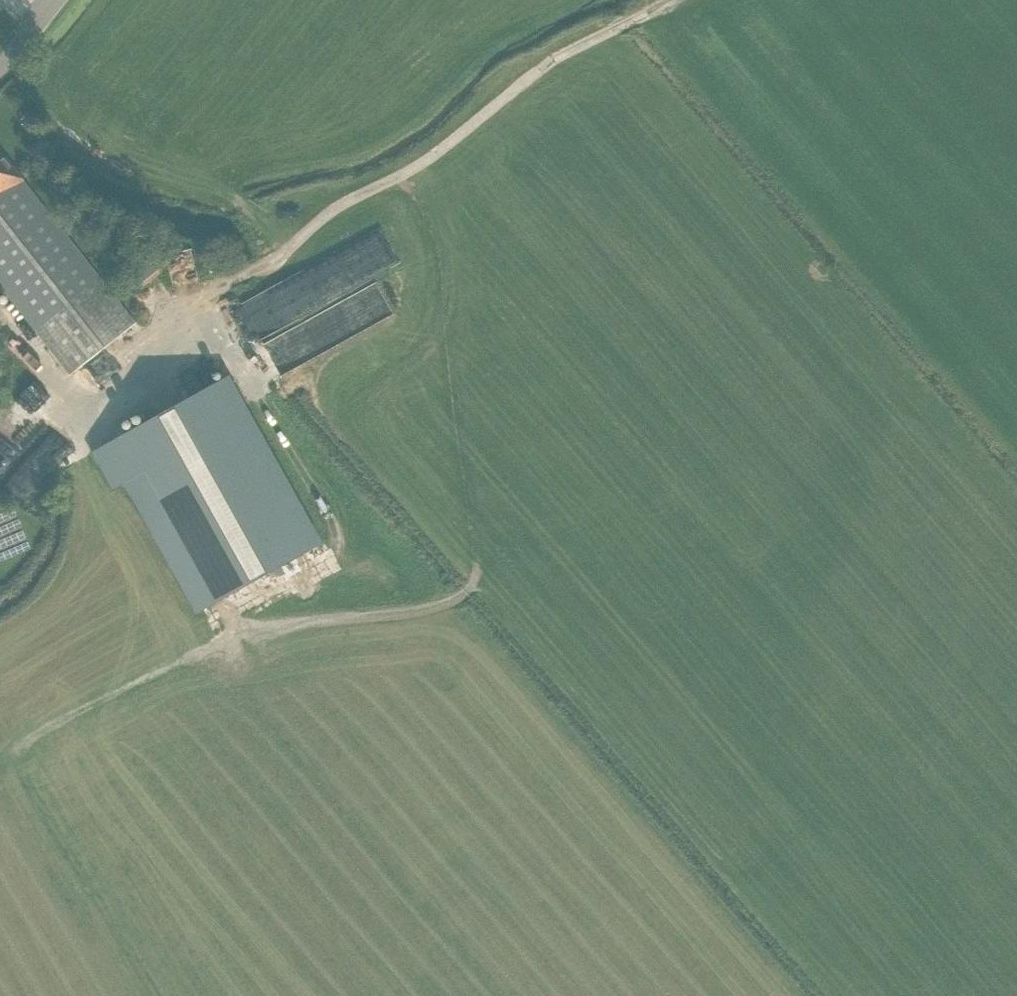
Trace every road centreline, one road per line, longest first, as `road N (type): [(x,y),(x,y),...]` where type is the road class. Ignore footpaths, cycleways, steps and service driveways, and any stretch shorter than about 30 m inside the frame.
road 1 (track): [(0,337),(63,401),(206,293),(285,256),(330,212),(429,160),(559,56),(676,0)]

